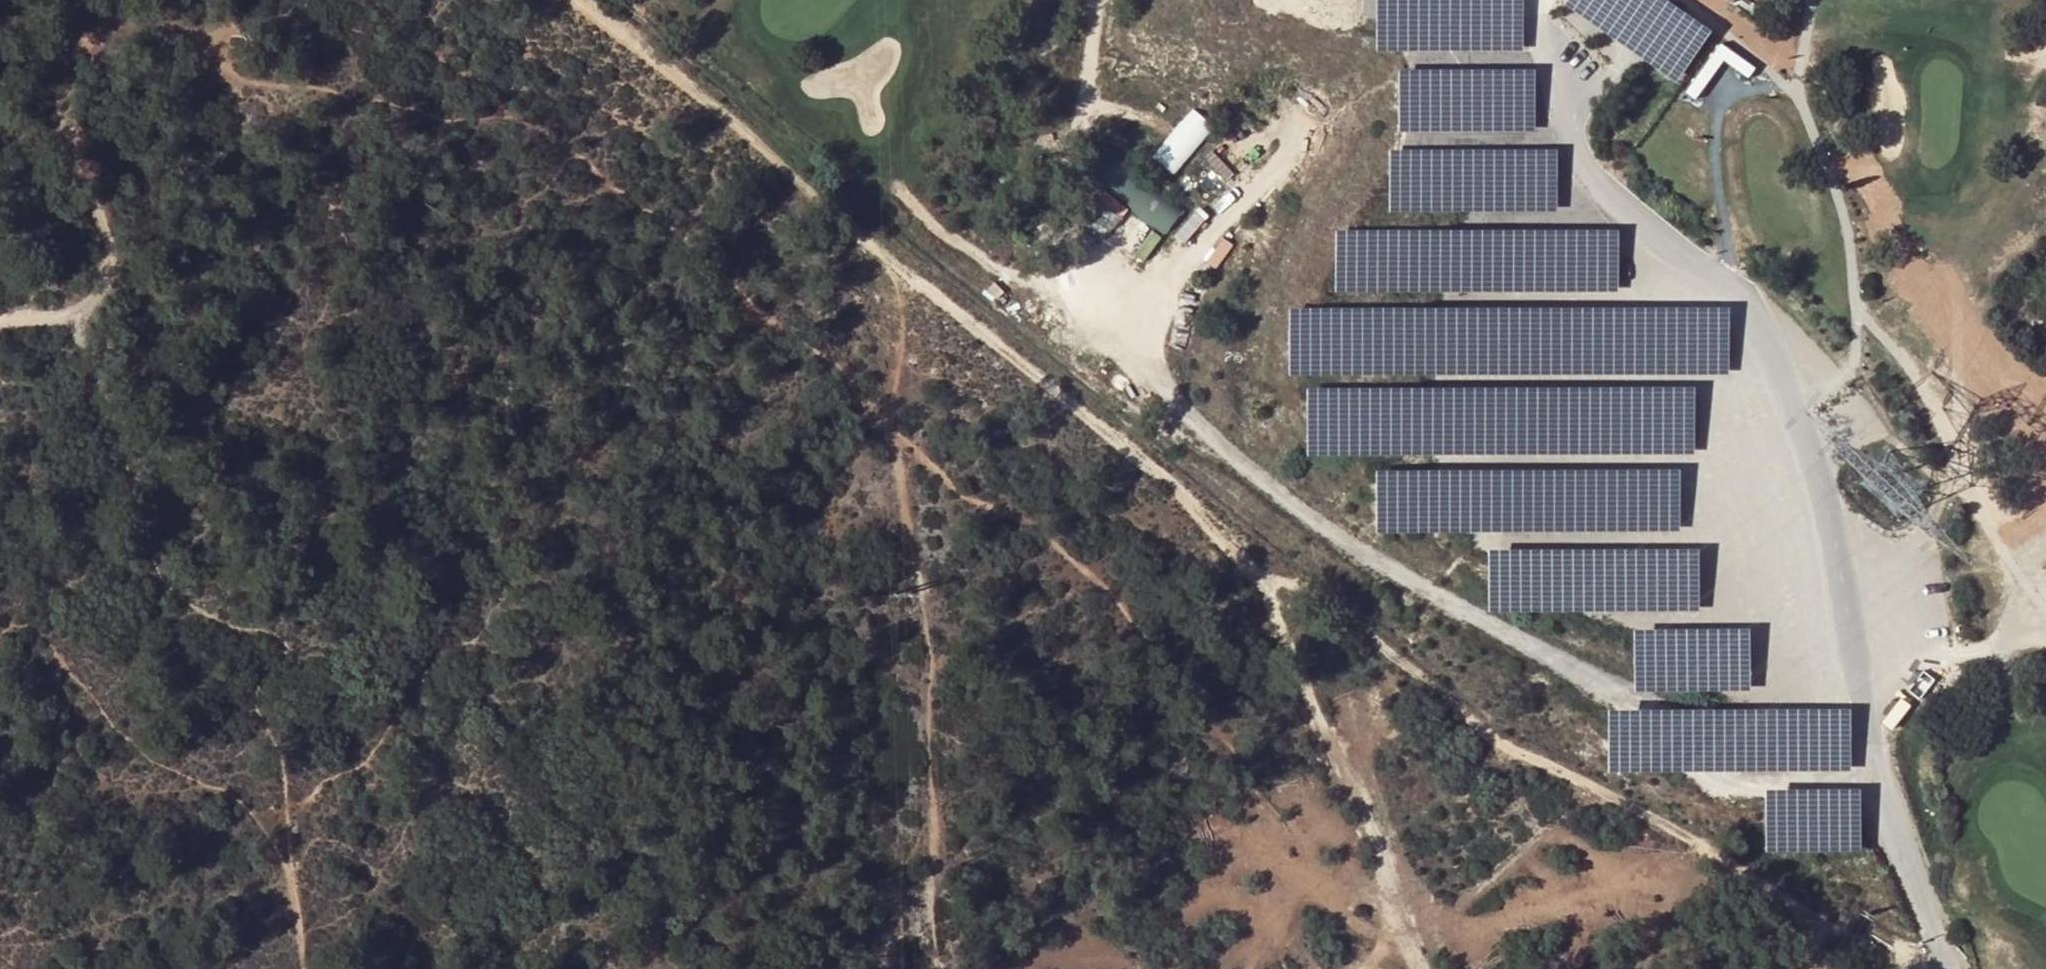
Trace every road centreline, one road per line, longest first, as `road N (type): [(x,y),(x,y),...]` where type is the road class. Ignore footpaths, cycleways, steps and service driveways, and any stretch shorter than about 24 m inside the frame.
road 1 (track): [(581,0),(1185,487),(1256,558),(1365,803),(1425,968)]
road 2 (track): [(1911,968),(1608,792),(1513,747),(1319,592),(1266,580)]
road 3 (track): [(913,428),(932,563),(944,968)]
road 4 (track): [(140,0),(69,50),(64,82),(105,248),(97,277),(0,332)]

